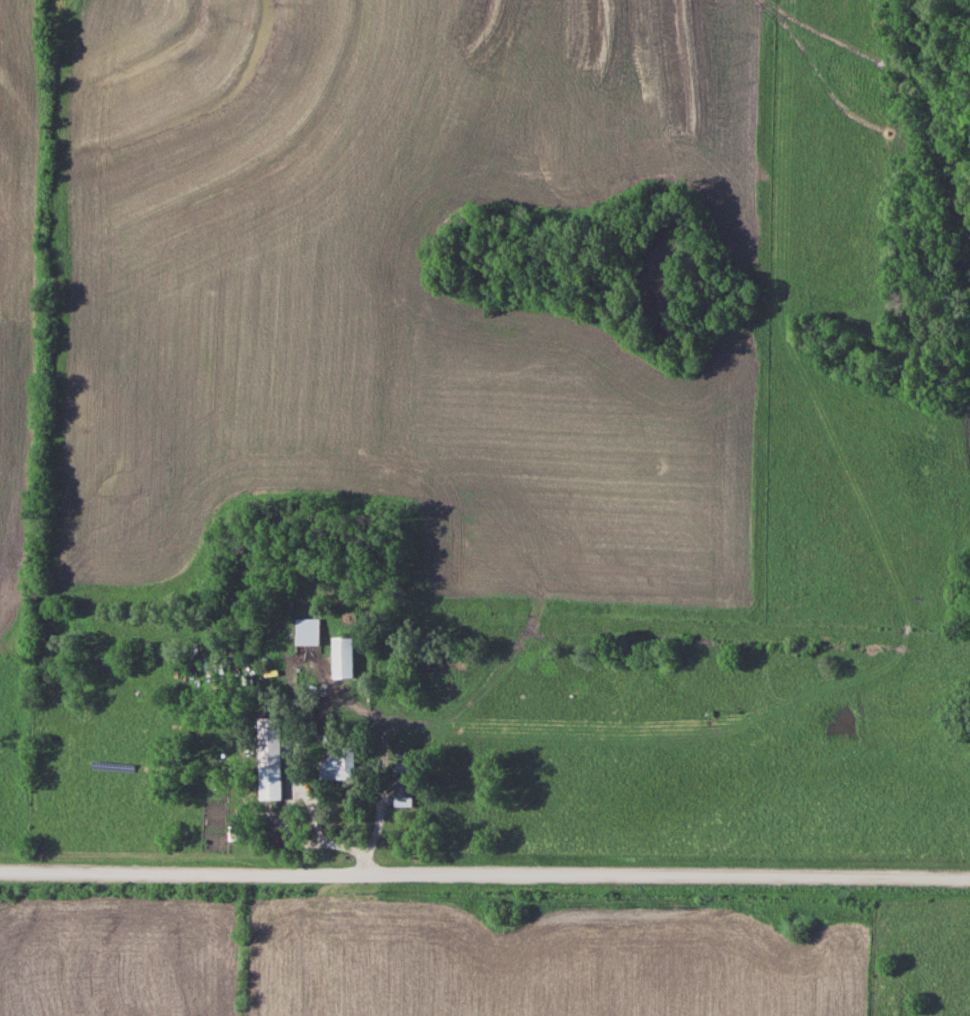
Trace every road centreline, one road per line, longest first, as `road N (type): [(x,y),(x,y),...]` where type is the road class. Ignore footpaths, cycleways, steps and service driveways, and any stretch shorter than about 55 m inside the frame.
road 1 (residential): [(0,867),(969,878)]

